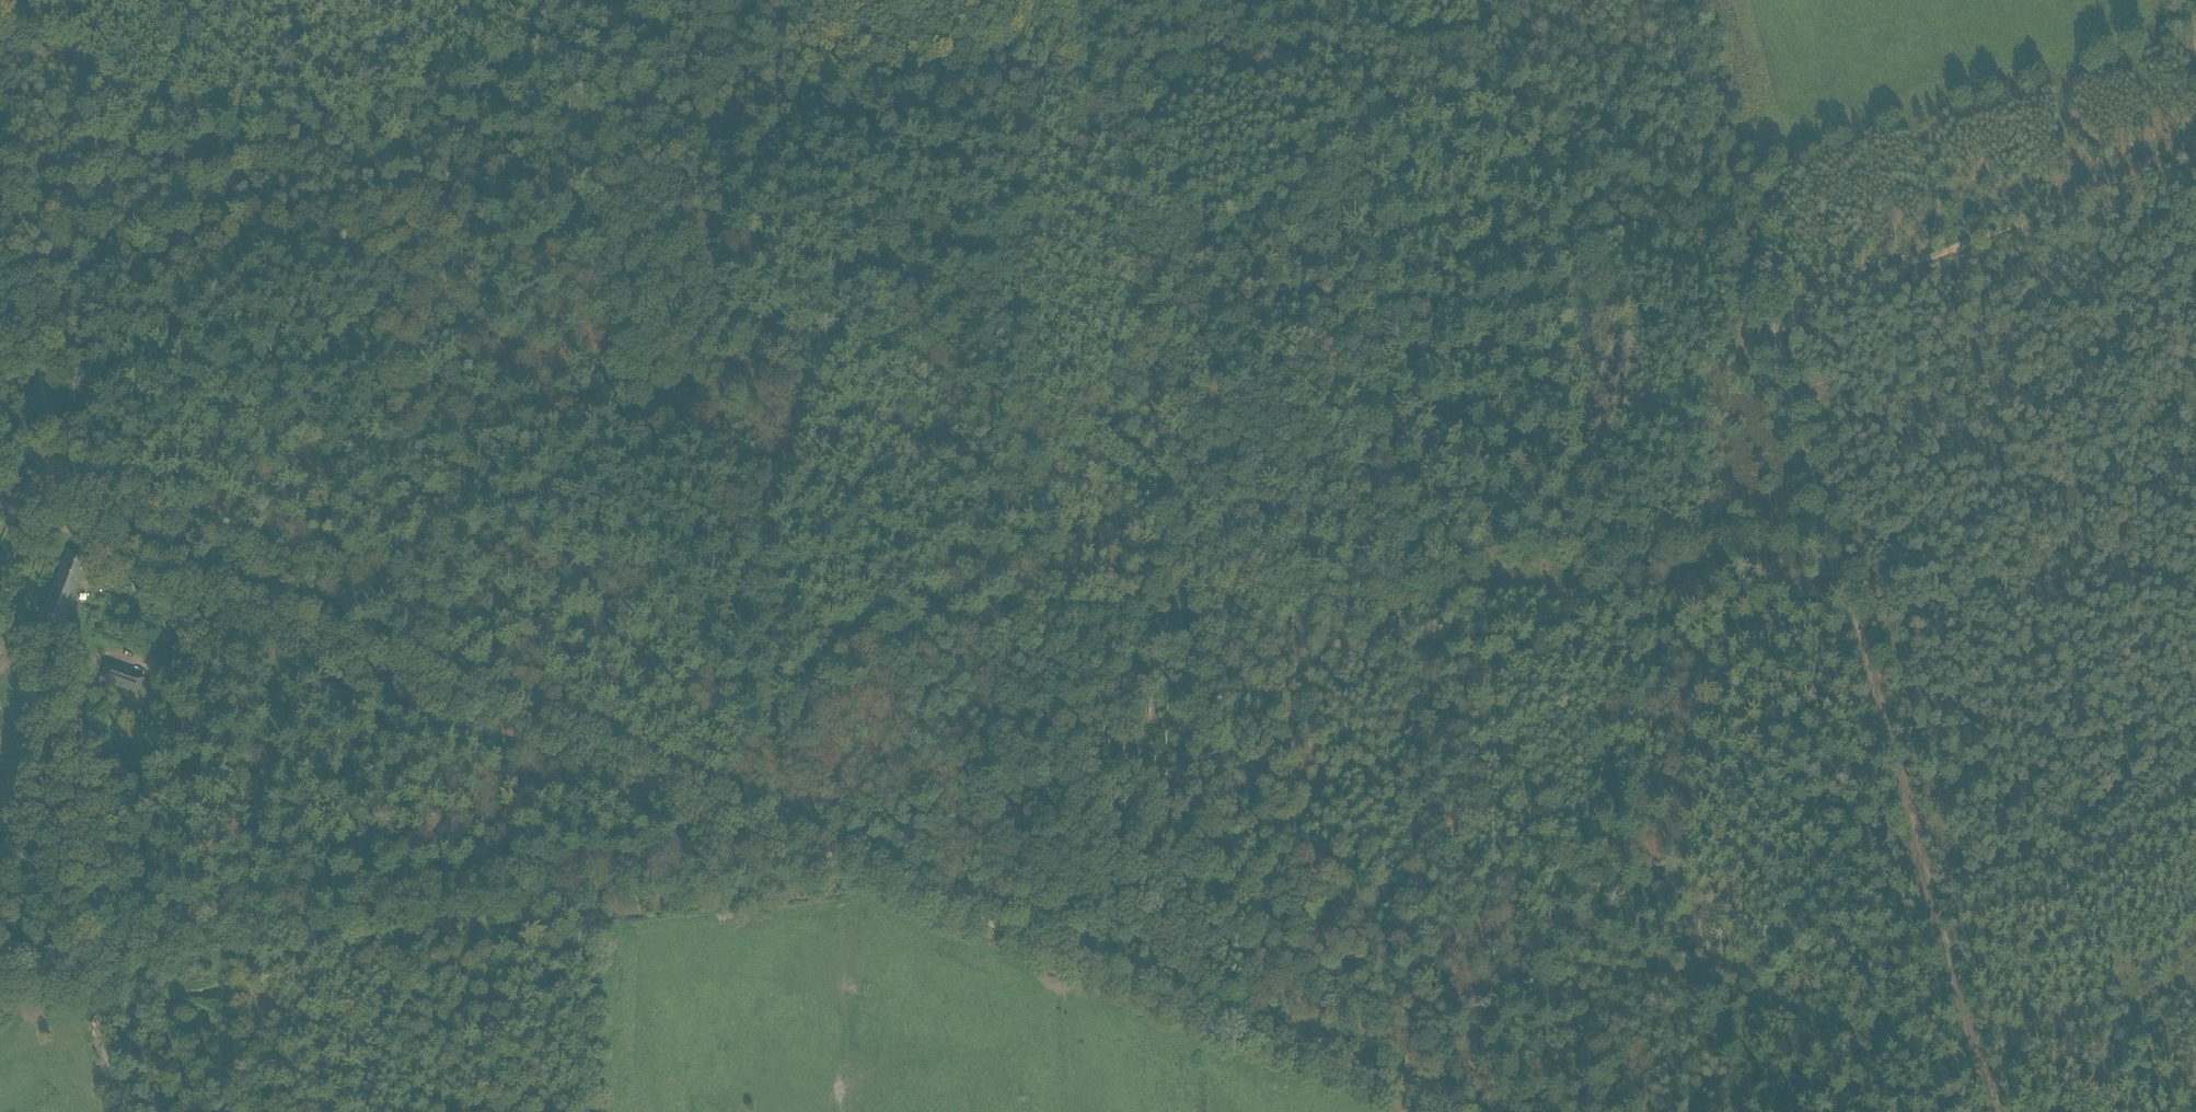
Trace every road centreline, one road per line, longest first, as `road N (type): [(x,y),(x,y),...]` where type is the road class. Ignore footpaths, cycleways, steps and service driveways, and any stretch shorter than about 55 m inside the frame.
road 1 (track): [(781,829),(818,823),(934,776),(969,733),(1009,639),(1026,623),(1836,536)]
road 2 (track): [(781,829),(1433,1111)]
road 3 (track): [(723,124),(1133,64),(1343,48)]
road 4 (track): [(2001,1111),(1836,536)]
road 5 (track): [(267,617),(781,829)]
road 6 (track): [(1769,310),(2195,158)]
road 7 (track): [(1769,310),(1681,0)]
road 8 (track): [(1836,536),(1769,310)]
road 9 (unclassified): [(211,592),(0,503)]
road 10 (track): [(1984,1052),(2195,987)]
road 11 (track): [(15,0),(31,220)]

